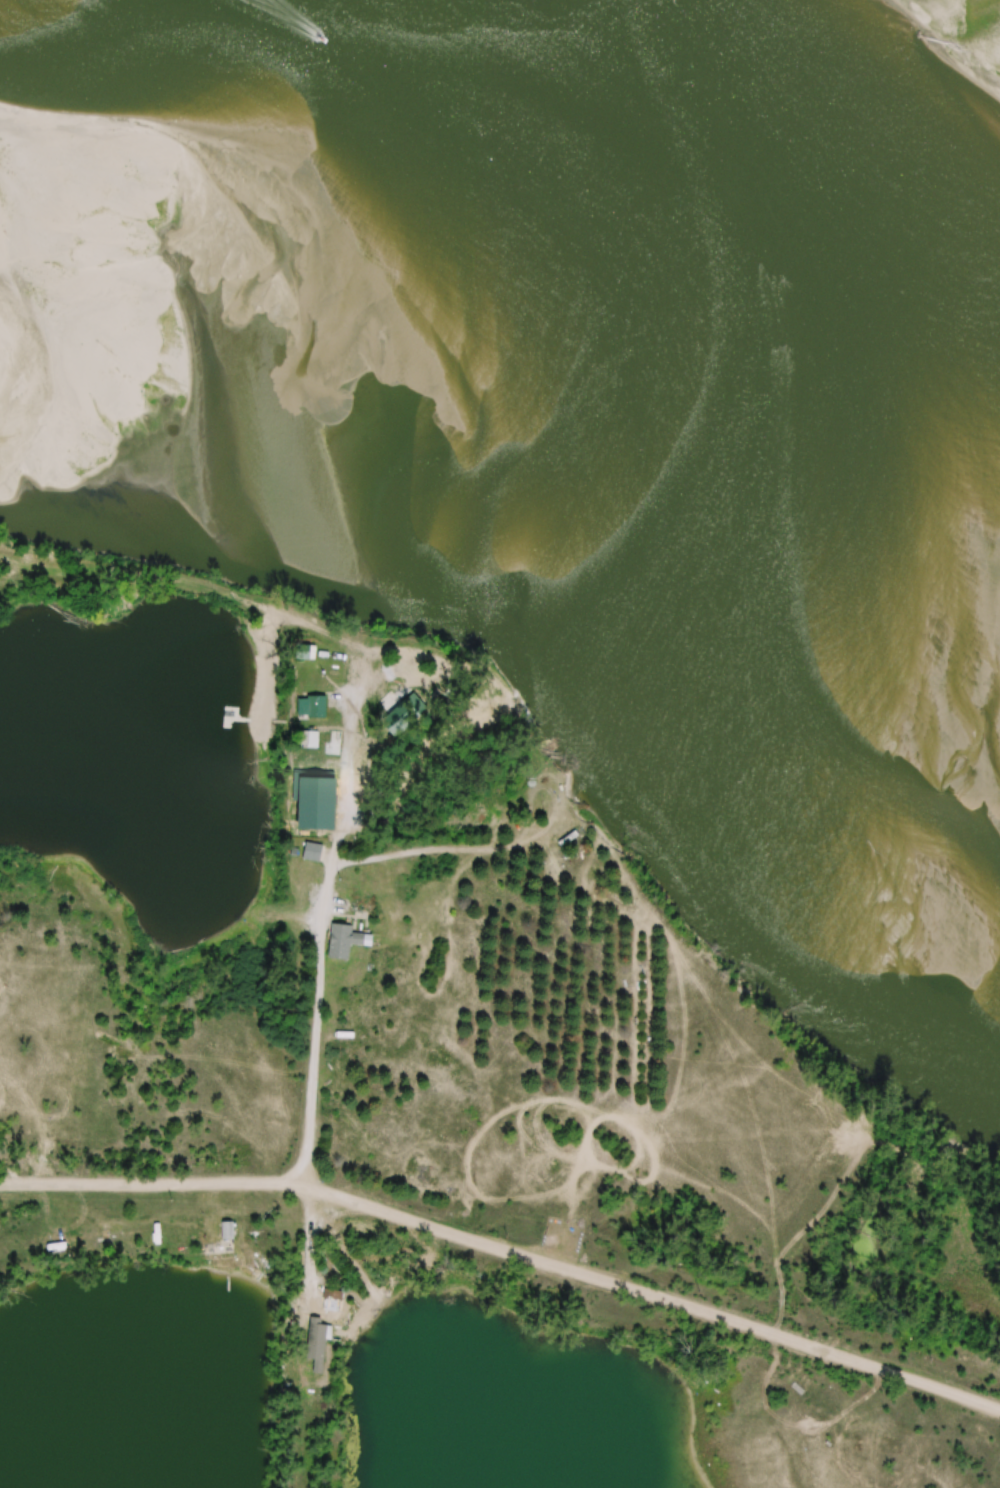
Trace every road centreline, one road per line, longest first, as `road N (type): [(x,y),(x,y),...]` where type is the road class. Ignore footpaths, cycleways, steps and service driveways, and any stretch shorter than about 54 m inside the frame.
road 1 (residential): [(0,1183),(310,1188),(999,1409)]
road 2 (residential): [(310,1188),(319,974),(357,707)]

